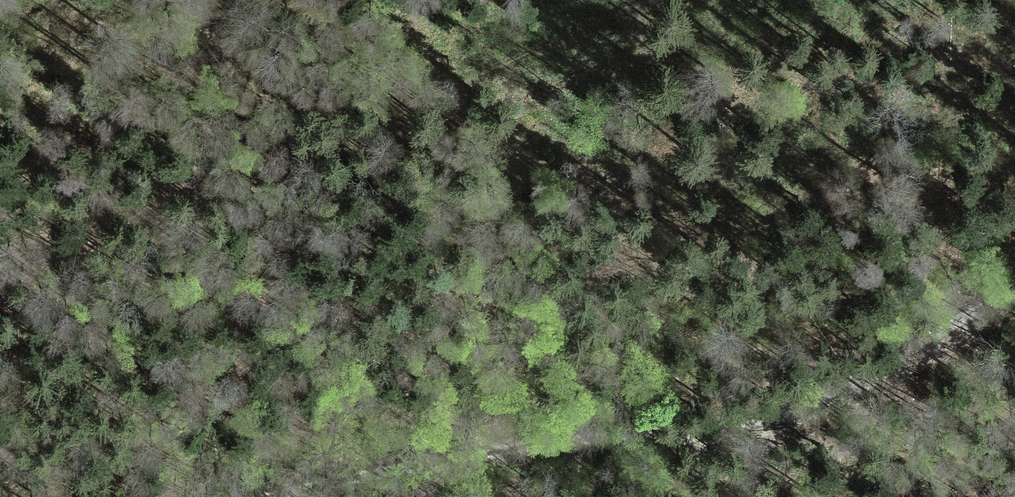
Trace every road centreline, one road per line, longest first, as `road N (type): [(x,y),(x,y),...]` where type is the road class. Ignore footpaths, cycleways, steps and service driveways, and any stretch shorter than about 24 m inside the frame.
road 1 (track): [(1014,295),(960,318),(789,419),(440,466),(304,496)]
road 2 (track): [(0,273),(167,187),(526,68),(655,0)]

